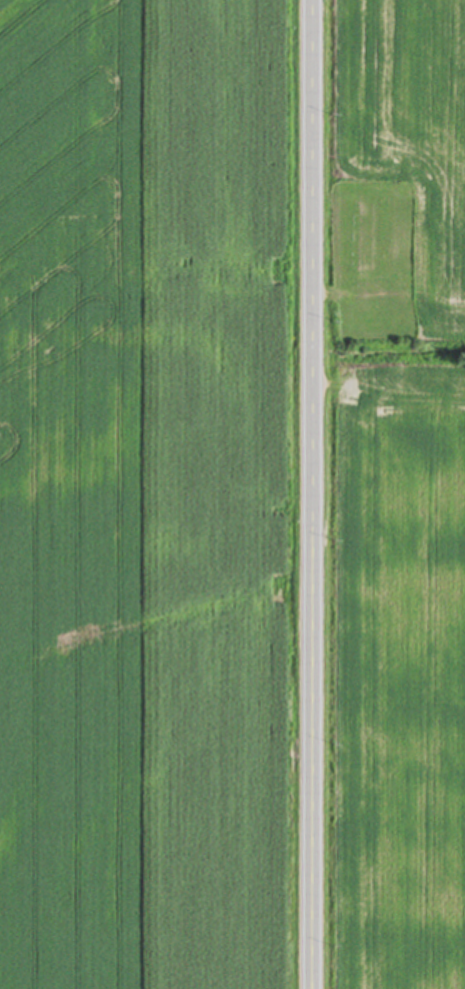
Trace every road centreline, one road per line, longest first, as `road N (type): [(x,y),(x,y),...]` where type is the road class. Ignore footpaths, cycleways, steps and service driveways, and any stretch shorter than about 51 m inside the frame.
road 1 (primary): [(315,988),(315,0)]

